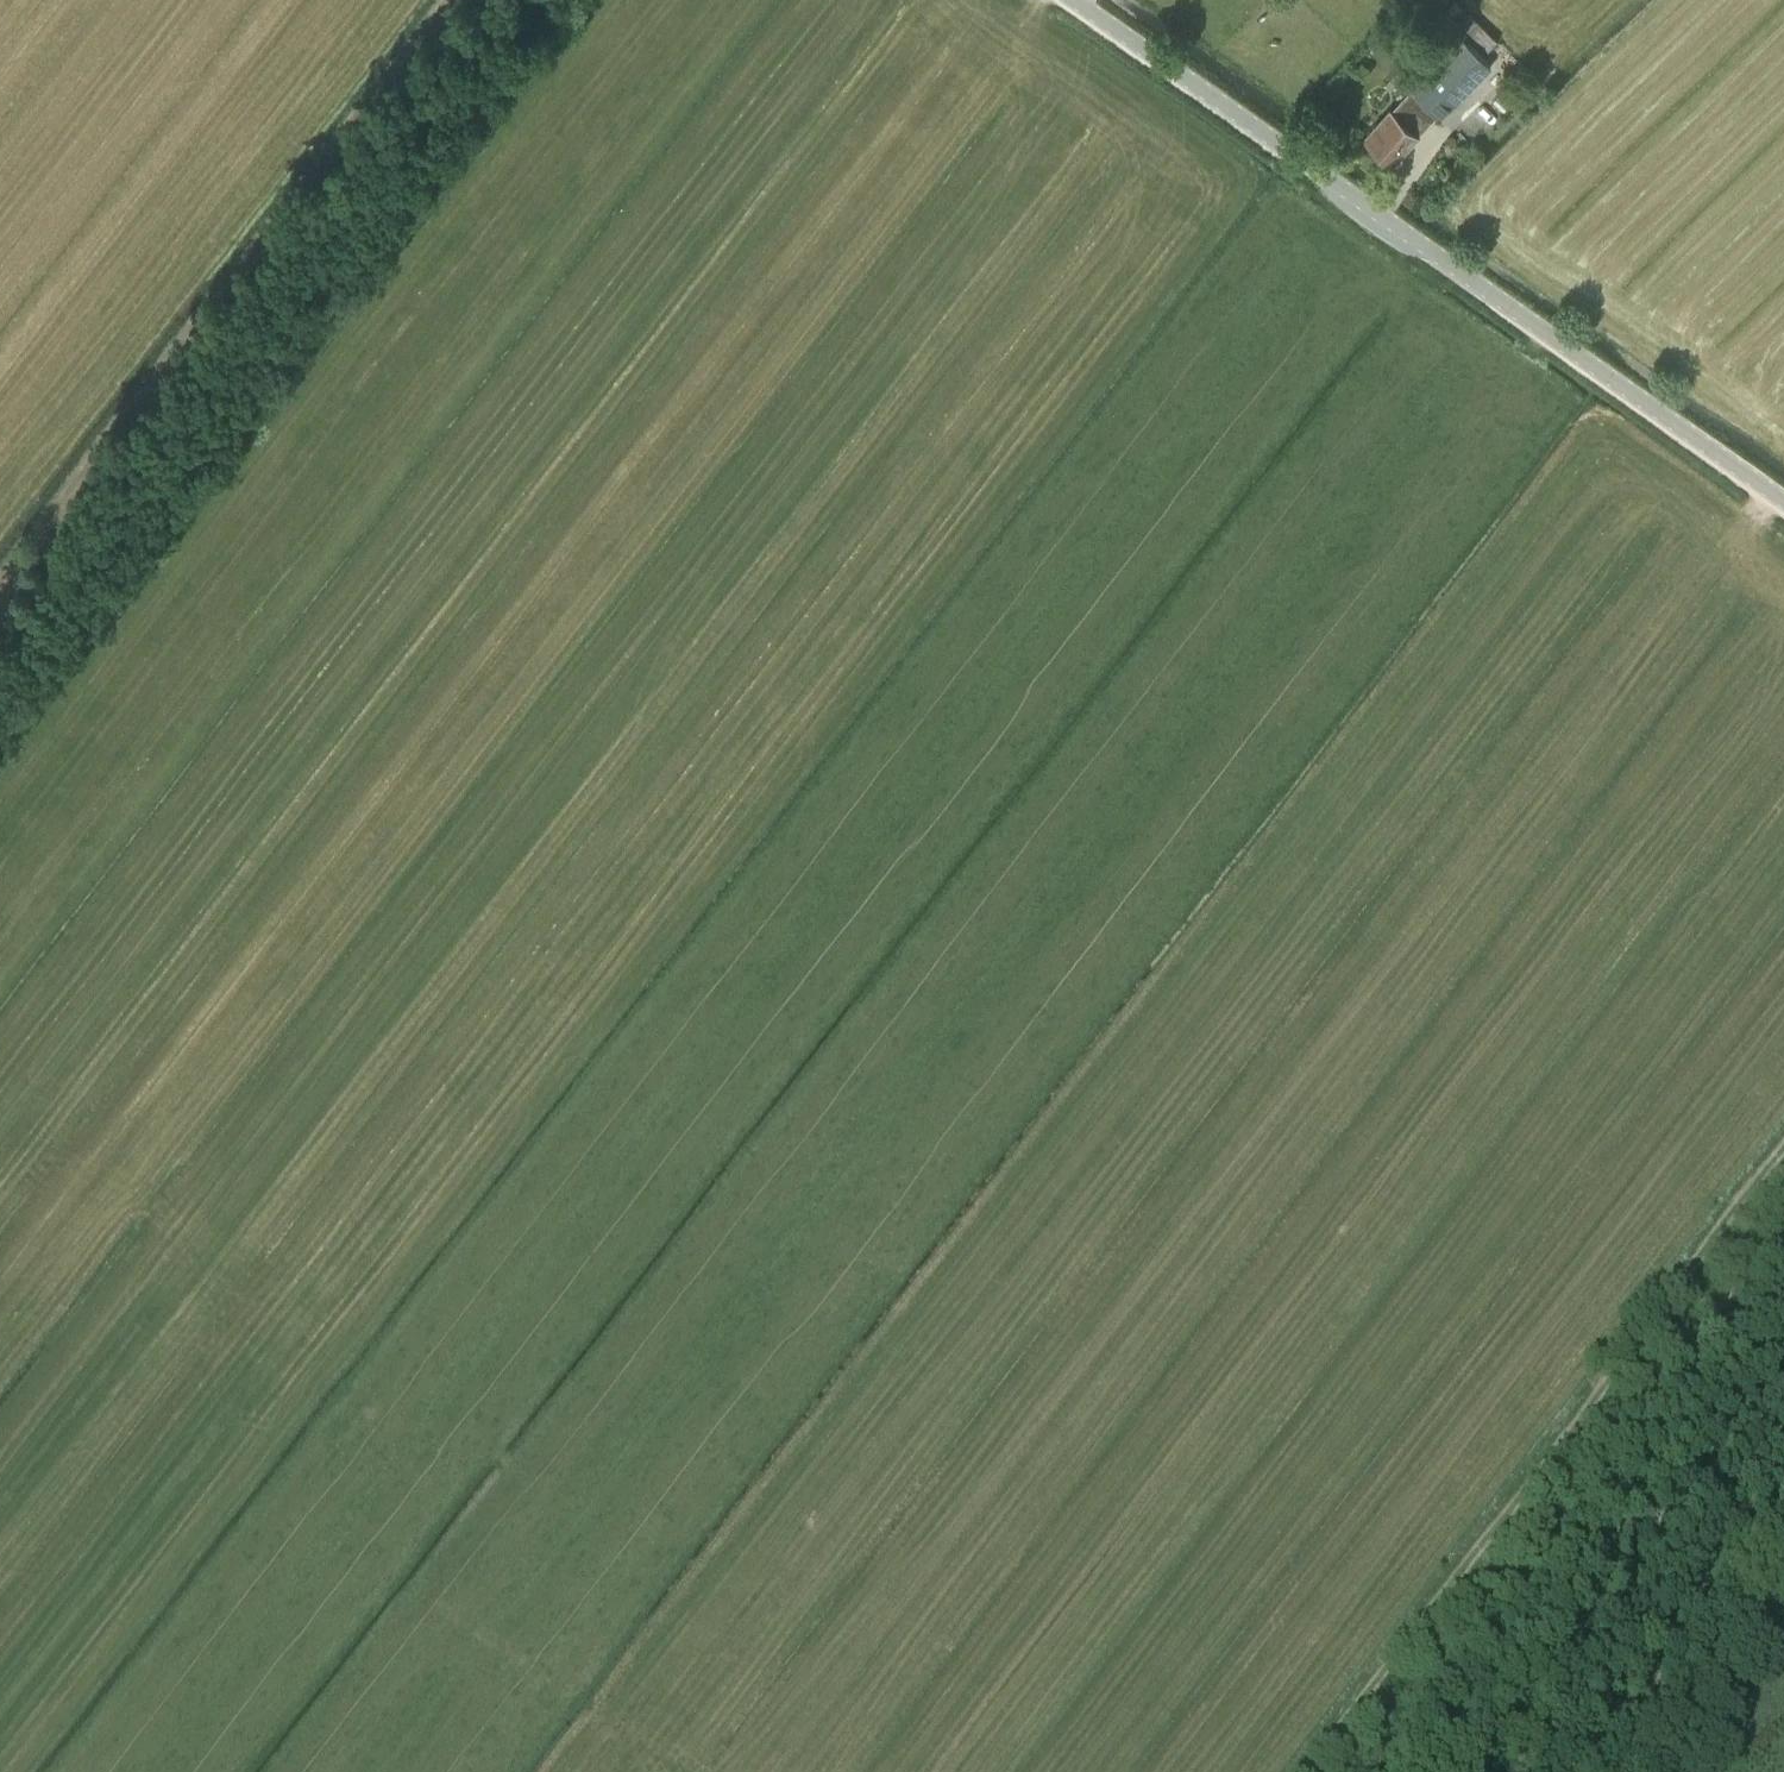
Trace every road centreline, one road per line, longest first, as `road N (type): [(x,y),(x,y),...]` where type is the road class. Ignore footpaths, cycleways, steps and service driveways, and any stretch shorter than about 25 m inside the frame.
road 1 (unclassified): [(1783,502),(1075,0)]
road 2 (track): [(1783,1145),(1305,1771)]

